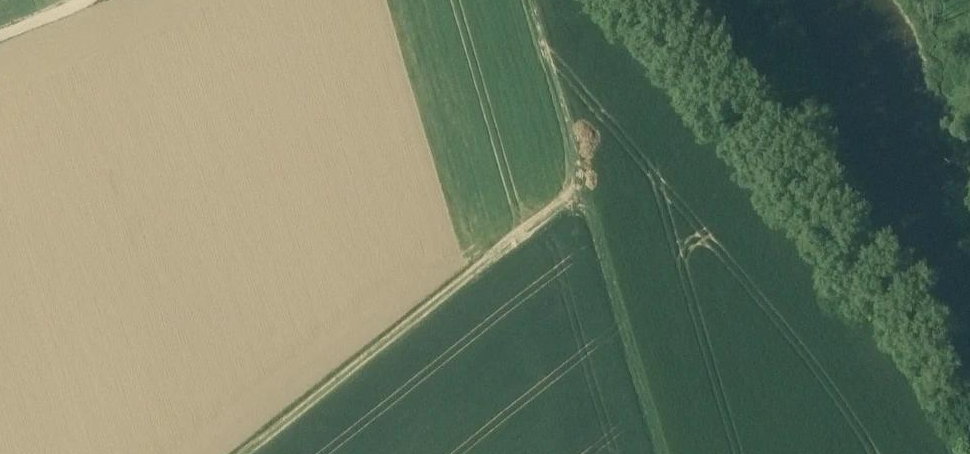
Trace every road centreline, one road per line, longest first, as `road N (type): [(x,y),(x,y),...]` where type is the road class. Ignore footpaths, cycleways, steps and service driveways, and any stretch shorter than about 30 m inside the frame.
road 1 (track): [(261,453),(585,189),(529,0)]
road 2 (track): [(622,0),(918,351),(969,453)]
road 3 (track): [(662,453),(585,189)]

